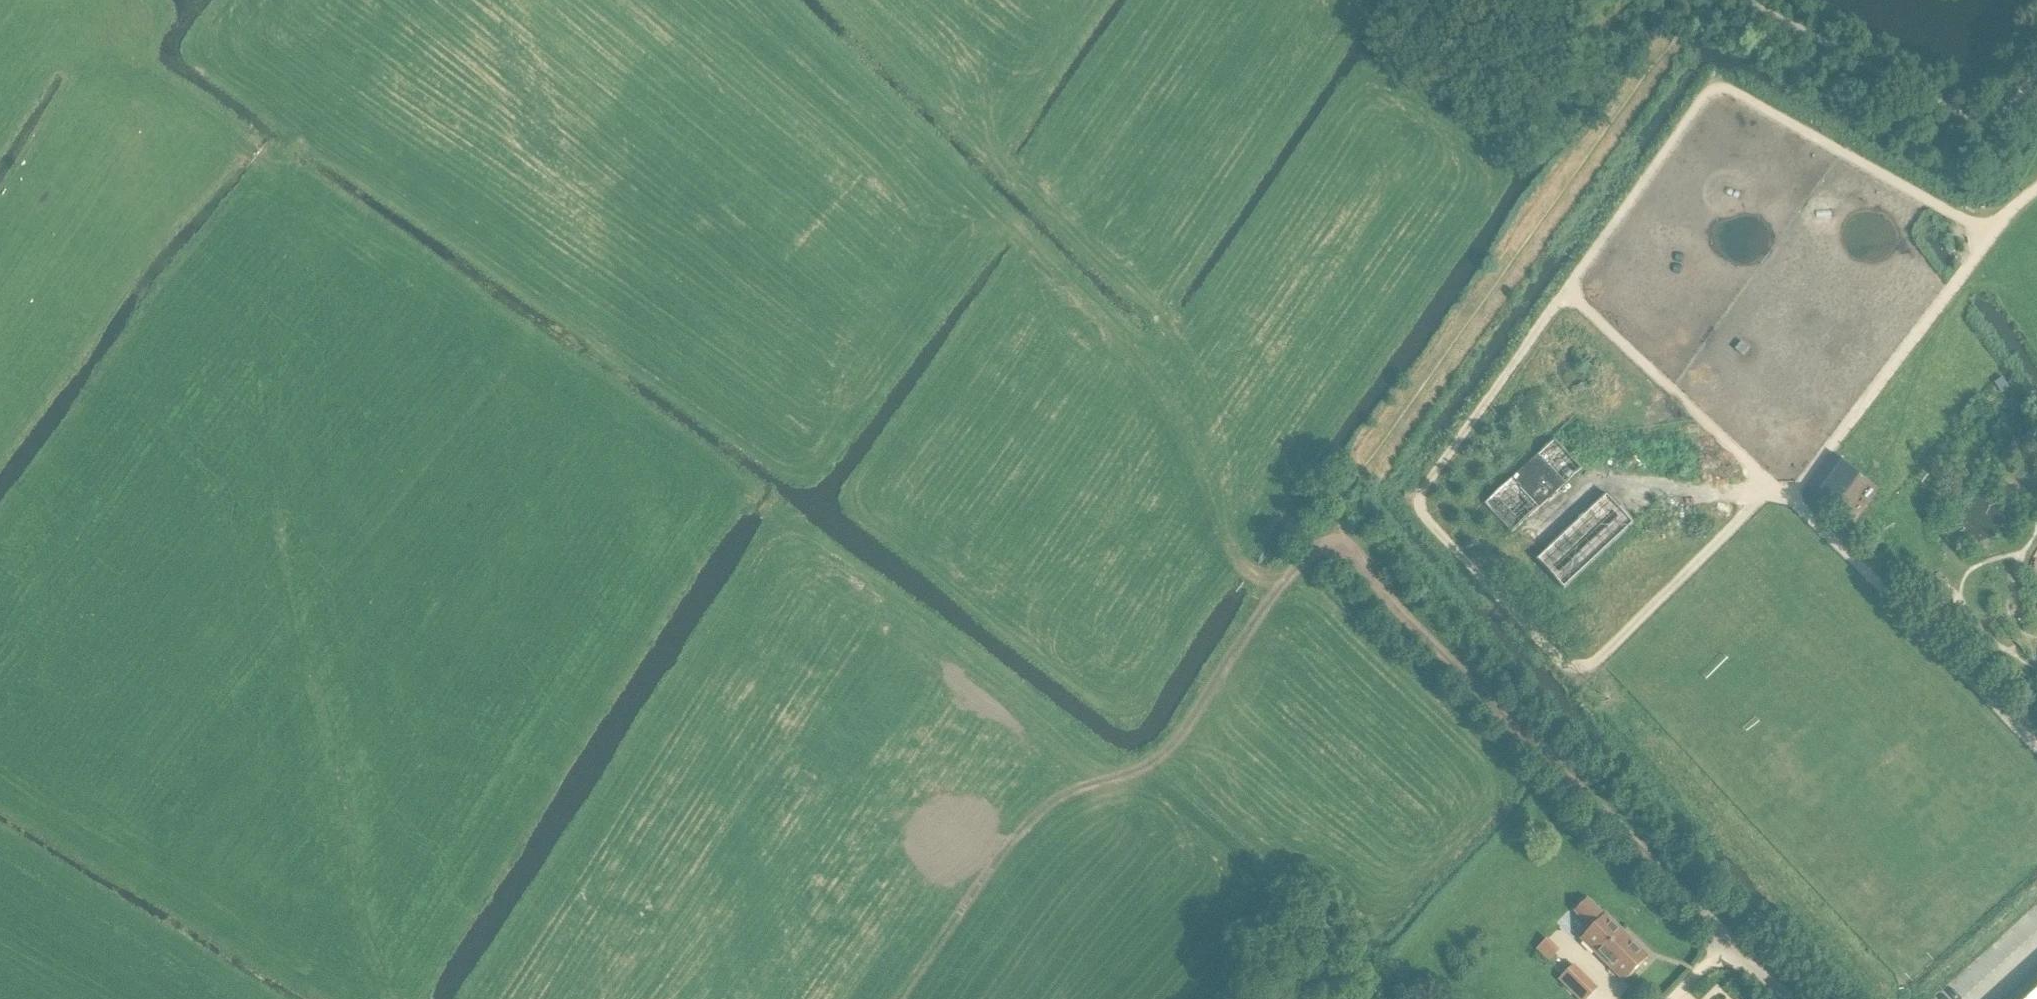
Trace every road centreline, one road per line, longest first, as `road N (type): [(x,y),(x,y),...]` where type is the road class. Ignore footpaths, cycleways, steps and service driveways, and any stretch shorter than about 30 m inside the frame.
road 1 (track): [(1328,542),(1278,589),(1245,645)]

